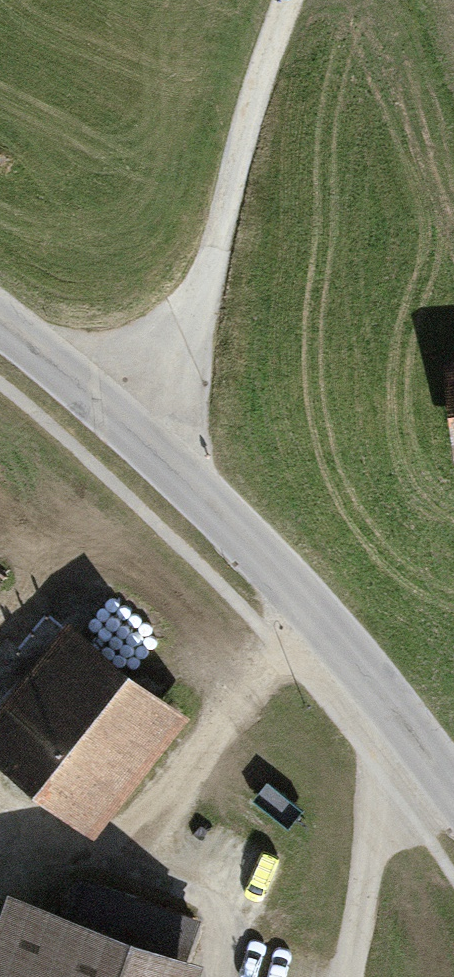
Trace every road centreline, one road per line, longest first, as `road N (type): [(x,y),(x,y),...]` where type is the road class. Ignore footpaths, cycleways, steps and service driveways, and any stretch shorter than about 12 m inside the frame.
road 1 (unclassified): [(0,320),(121,423),(319,617),(453,791)]
road 2 (track): [(293,0),(244,124),(186,344),(121,423)]
road 3 (track): [(0,840),(39,840),(108,862),(161,808),(246,686),(319,617)]
road 4 (track): [(395,714),(346,976)]
road 5 (track): [(219,976),(230,931),(215,906),(108,862)]

